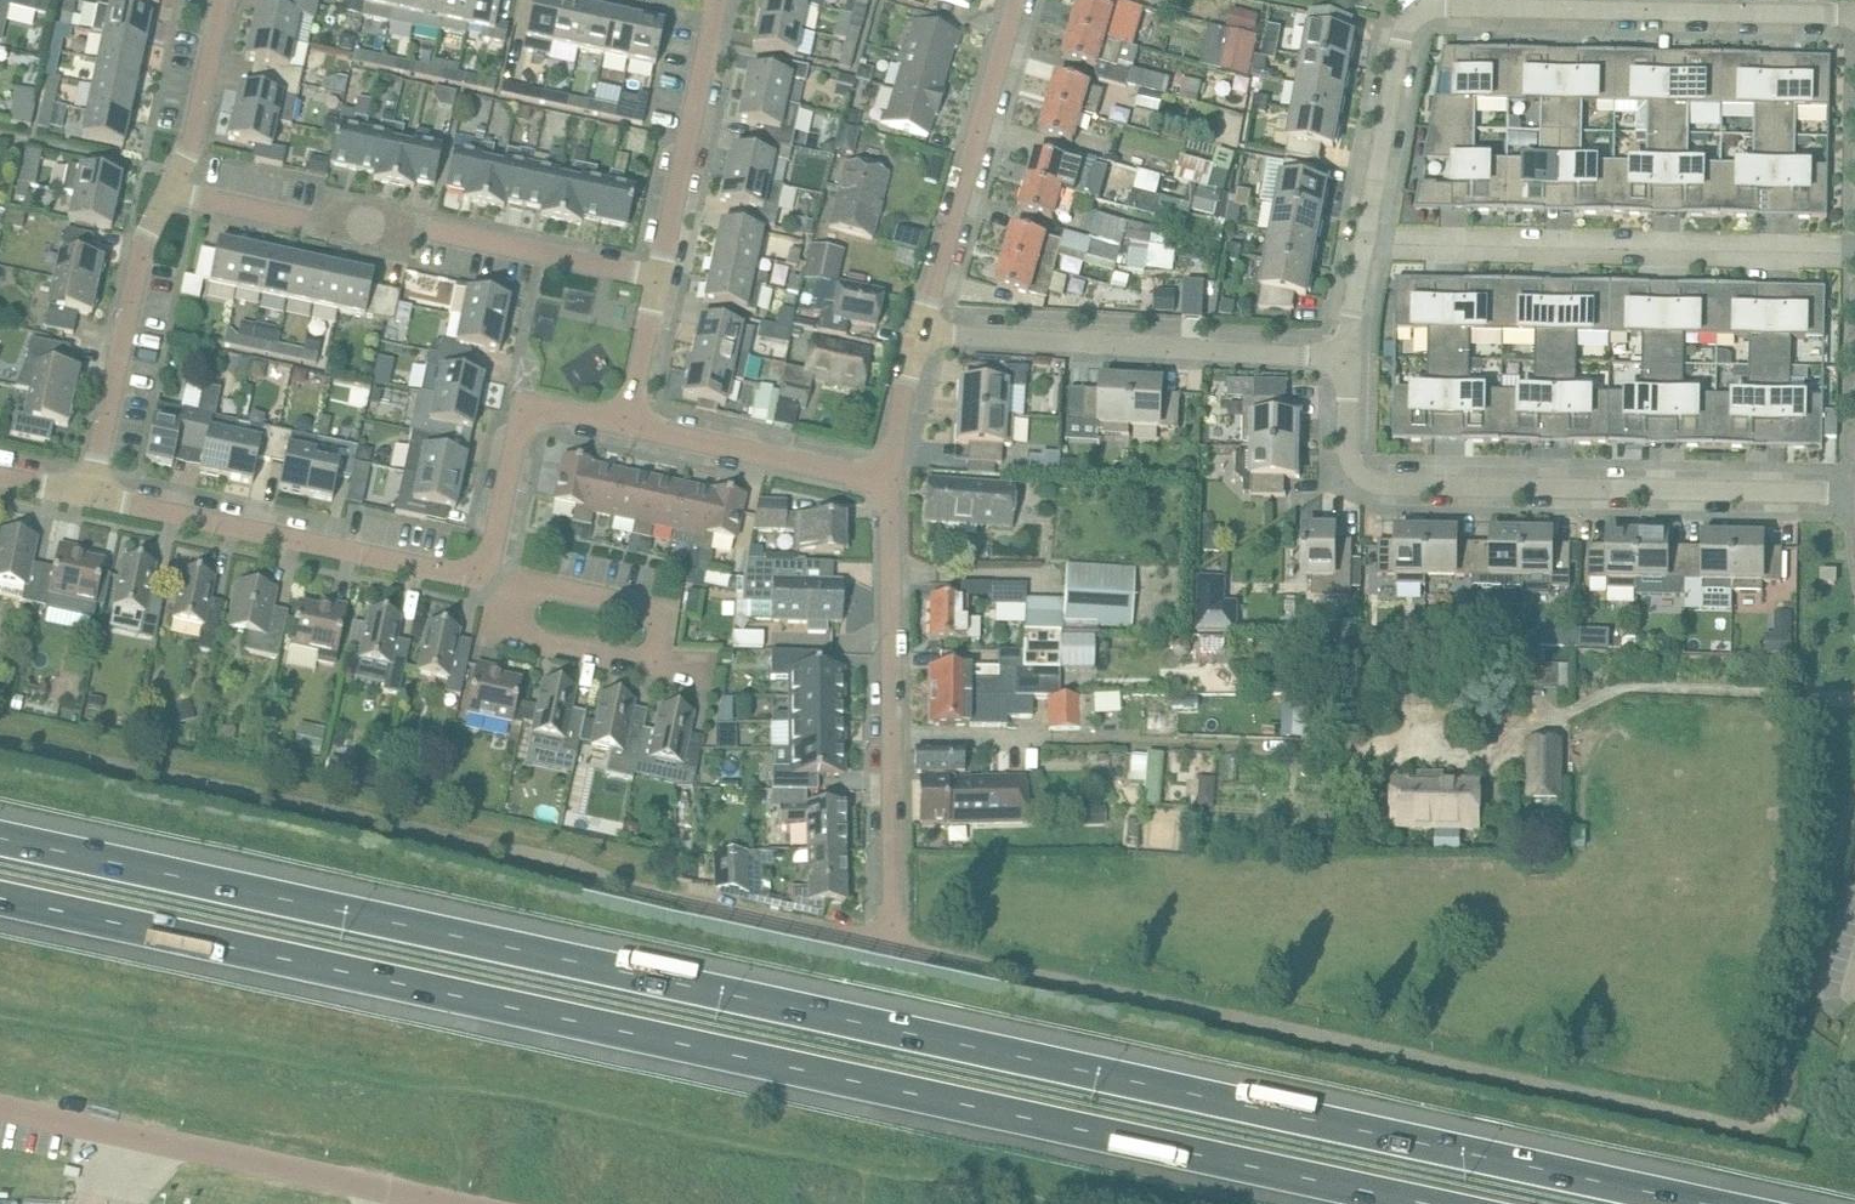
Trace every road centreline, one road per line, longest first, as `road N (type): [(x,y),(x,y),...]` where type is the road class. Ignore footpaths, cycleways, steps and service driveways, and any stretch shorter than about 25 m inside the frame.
road 1 (motorway): [(1721,1203),(0,836)]
road 2 (motorway): [(0,900),(1424,1203)]
road 3 (residential): [(671,899),(892,940),(889,482)]
road 4 (residential): [(1364,251),(1403,38),(1429,7),(1854,13)]
road 5 (residential): [(1854,492),(1383,482),(1354,465),(1347,446),(1347,356)]
road 6 (residential): [(1364,251),(1854,260)]
road 7 (residential): [(0,1108),(453,1203)]
road 8 (residential): [(1347,356),(920,332)]
road 9 (residential): [(469,567),(451,570),(92,492)]
road 10 (residential): [(920,332),(1015,0)]
road 11 (residential): [(92,492),(148,231),(168,191)]
road 12 (residential): [(626,422),(523,403),(497,538),(469,567)]
road 13 (residential): [(656,275),(718,0)]
road 14 (residential): [(889,482),(626,422)]
road 15 (residential): [(656,275),(430,228)]
road 16 (residential): [(498,596),(550,585),(644,607),(659,628),(653,660)]
road 17 (residential): [(168,191),(188,150),(219,0)]
road 18 (residential): [(498,596),(506,618),(531,635),(653,660)]
road 19 (residential): [(889,482),(920,332)]
road 20 (residential): [(626,422),(656,275)]
road 21 (residential): [(309,215),(168,191)]

